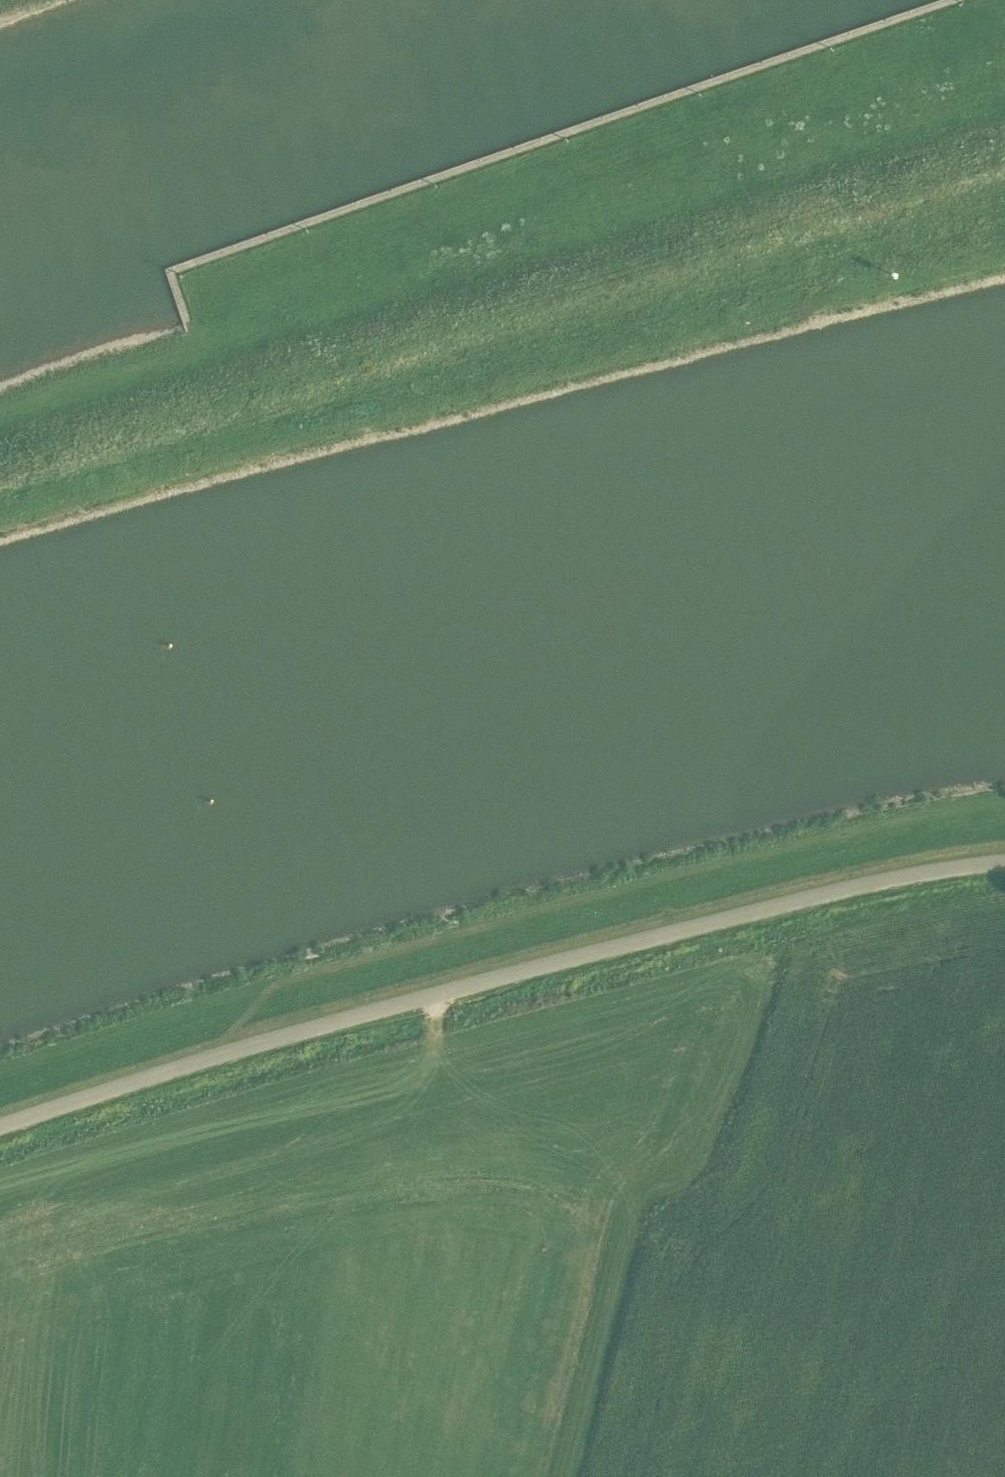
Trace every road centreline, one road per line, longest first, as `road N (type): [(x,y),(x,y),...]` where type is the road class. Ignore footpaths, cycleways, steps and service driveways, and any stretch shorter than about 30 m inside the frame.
road 1 (unclassified): [(1004,864),(832,894),(446,992),(0,1126)]

